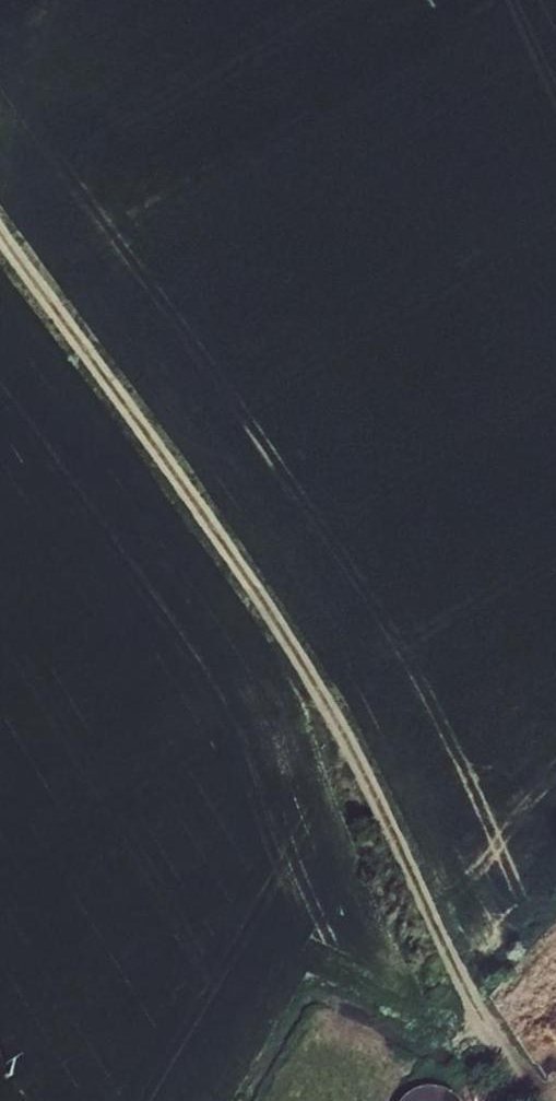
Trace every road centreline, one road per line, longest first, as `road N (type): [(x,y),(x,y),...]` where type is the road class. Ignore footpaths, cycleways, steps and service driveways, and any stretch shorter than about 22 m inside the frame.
road 1 (track): [(504,1067),(278,610),(0,211)]

